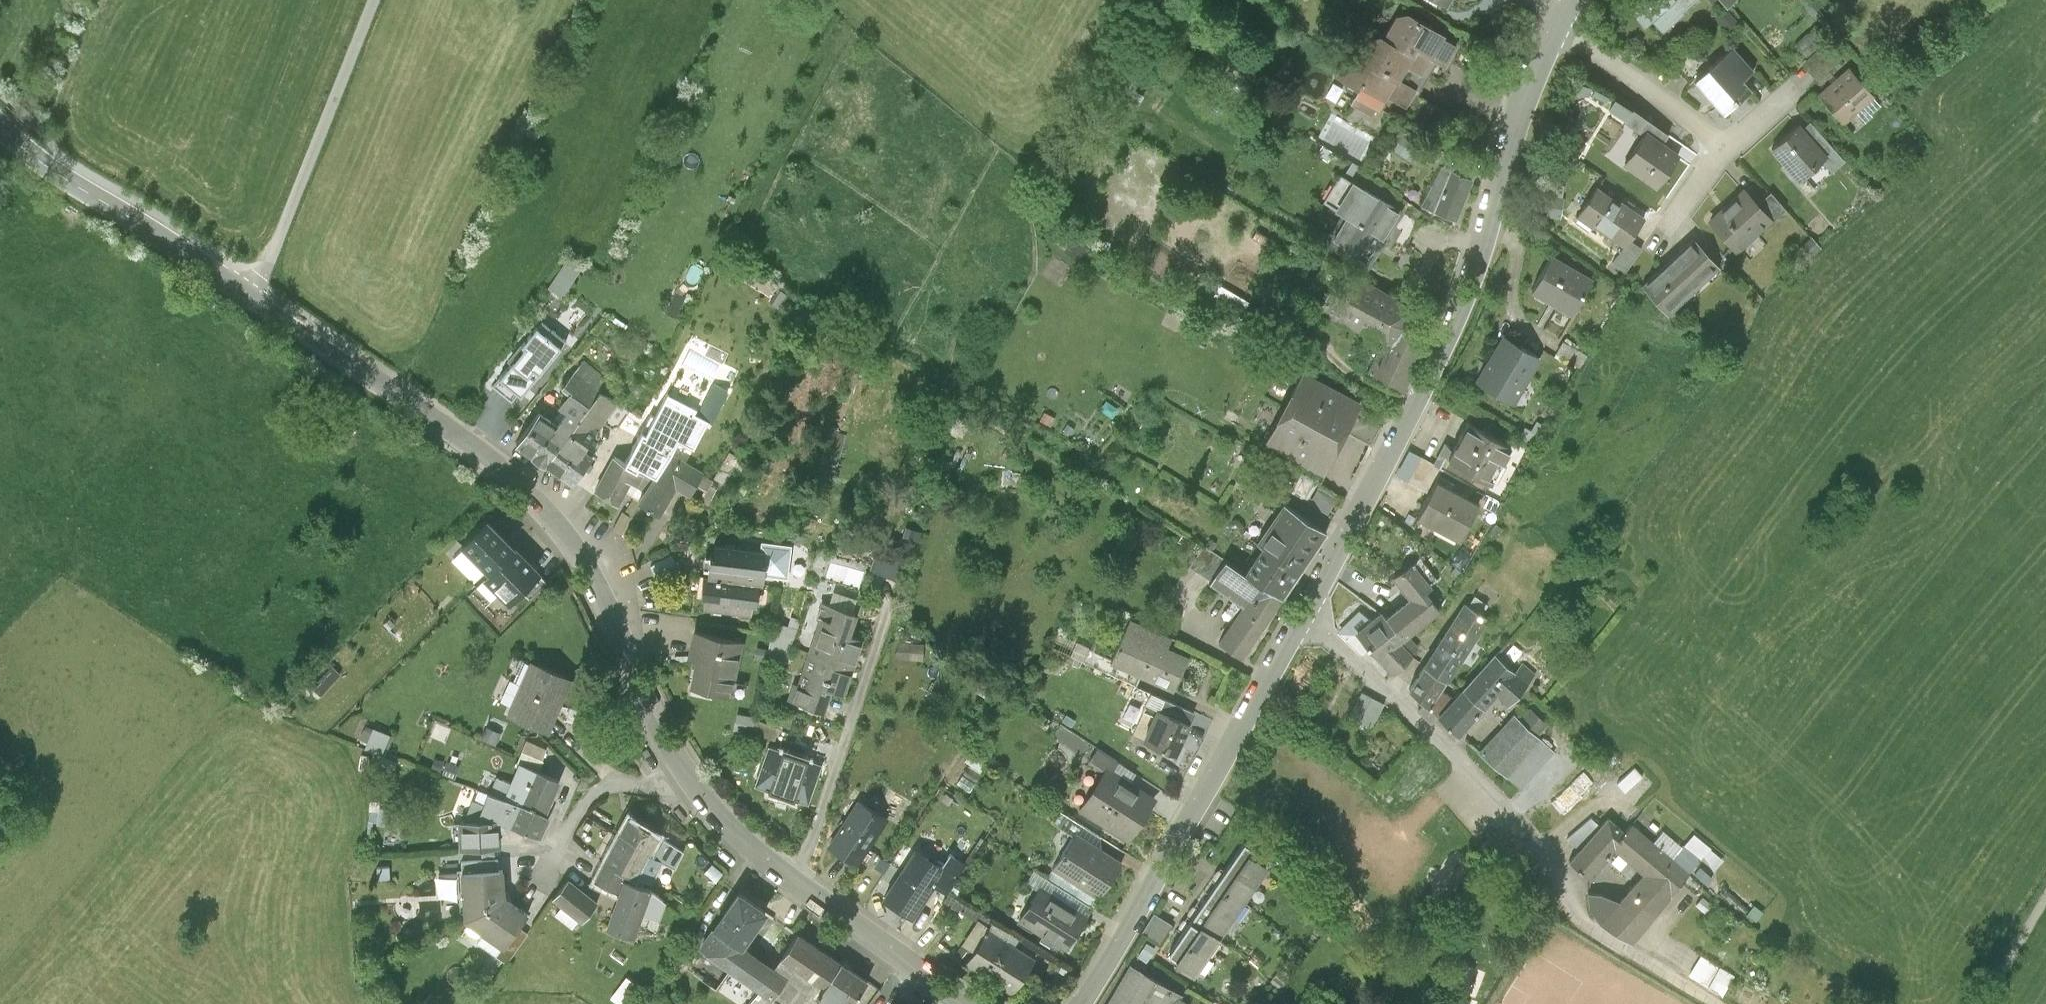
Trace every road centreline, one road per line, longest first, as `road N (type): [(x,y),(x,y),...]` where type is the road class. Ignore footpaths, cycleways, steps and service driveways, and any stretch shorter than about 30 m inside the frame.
road 1 (tertiary): [(0,125),(61,175),(510,480),(582,565),(695,796),(784,877),(959,1003)]
road 2 (tertiary): [(1555,27),(1446,342),(1303,614)]
road 3 (tertiary): [(1303,614),(1074,1003)]
road 4 (residential): [(1303,614),(1527,828),(1577,918)]
road 5 (track): [(371,0),(257,282)]
road 6 (residential): [(1555,27),(1723,145)]
road 7 (track): [(1975,1003),(2045,885)]

